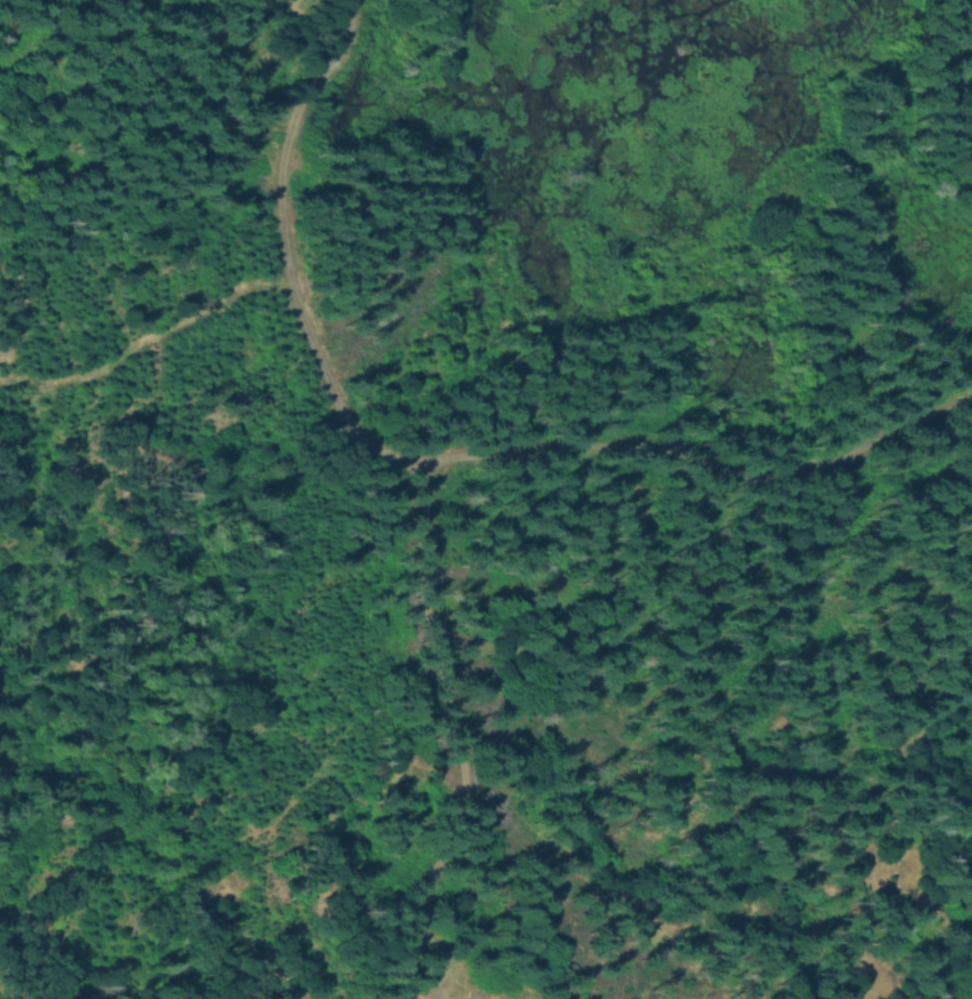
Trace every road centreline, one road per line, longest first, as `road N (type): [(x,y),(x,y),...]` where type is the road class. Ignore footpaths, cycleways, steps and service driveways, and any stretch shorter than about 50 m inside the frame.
road 1 (track): [(971,405),(777,472),(634,440),(411,461),(372,447),(345,421),(284,257),(284,149),(330,64),(344,0)]

